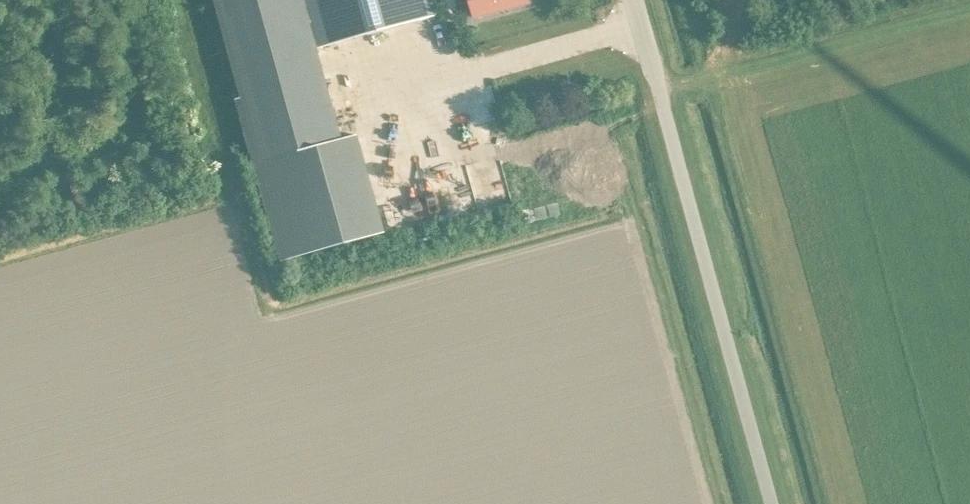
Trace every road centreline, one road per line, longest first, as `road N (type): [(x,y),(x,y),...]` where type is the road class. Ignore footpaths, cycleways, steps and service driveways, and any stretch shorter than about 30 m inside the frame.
road 1 (unclassified): [(623,0),(761,503)]

